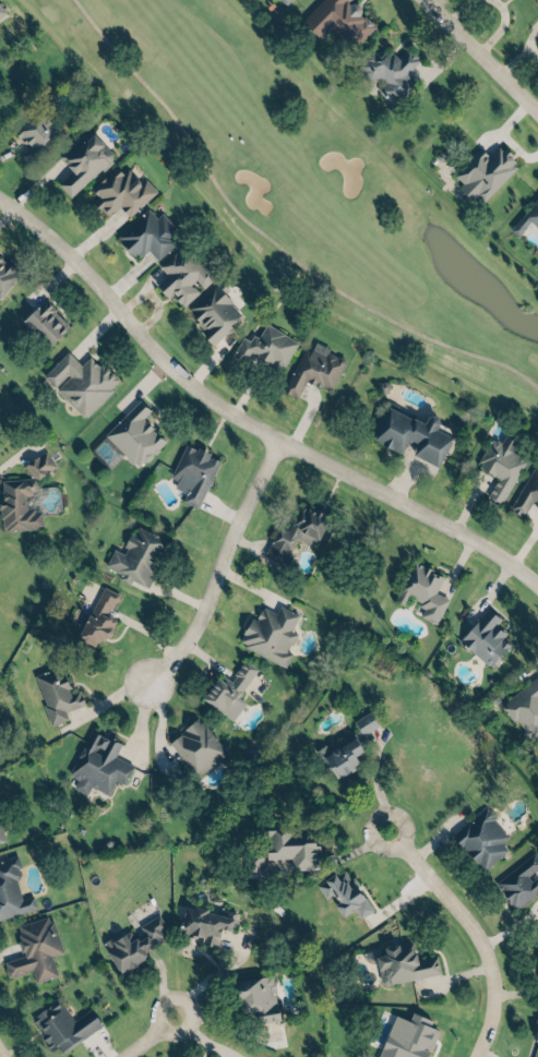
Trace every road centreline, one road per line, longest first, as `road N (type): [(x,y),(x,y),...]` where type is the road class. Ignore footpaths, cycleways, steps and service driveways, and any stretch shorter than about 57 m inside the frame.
road 1 (residential): [(0,193),(38,221),(195,383),(537,578)]
road 2 (residential): [(284,439),(193,635),(148,680)]
road 3 (residential): [(479,1056),(499,983),(485,941),(459,891),(386,837)]
road 4 (residential): [(429,0),(537,104)]

